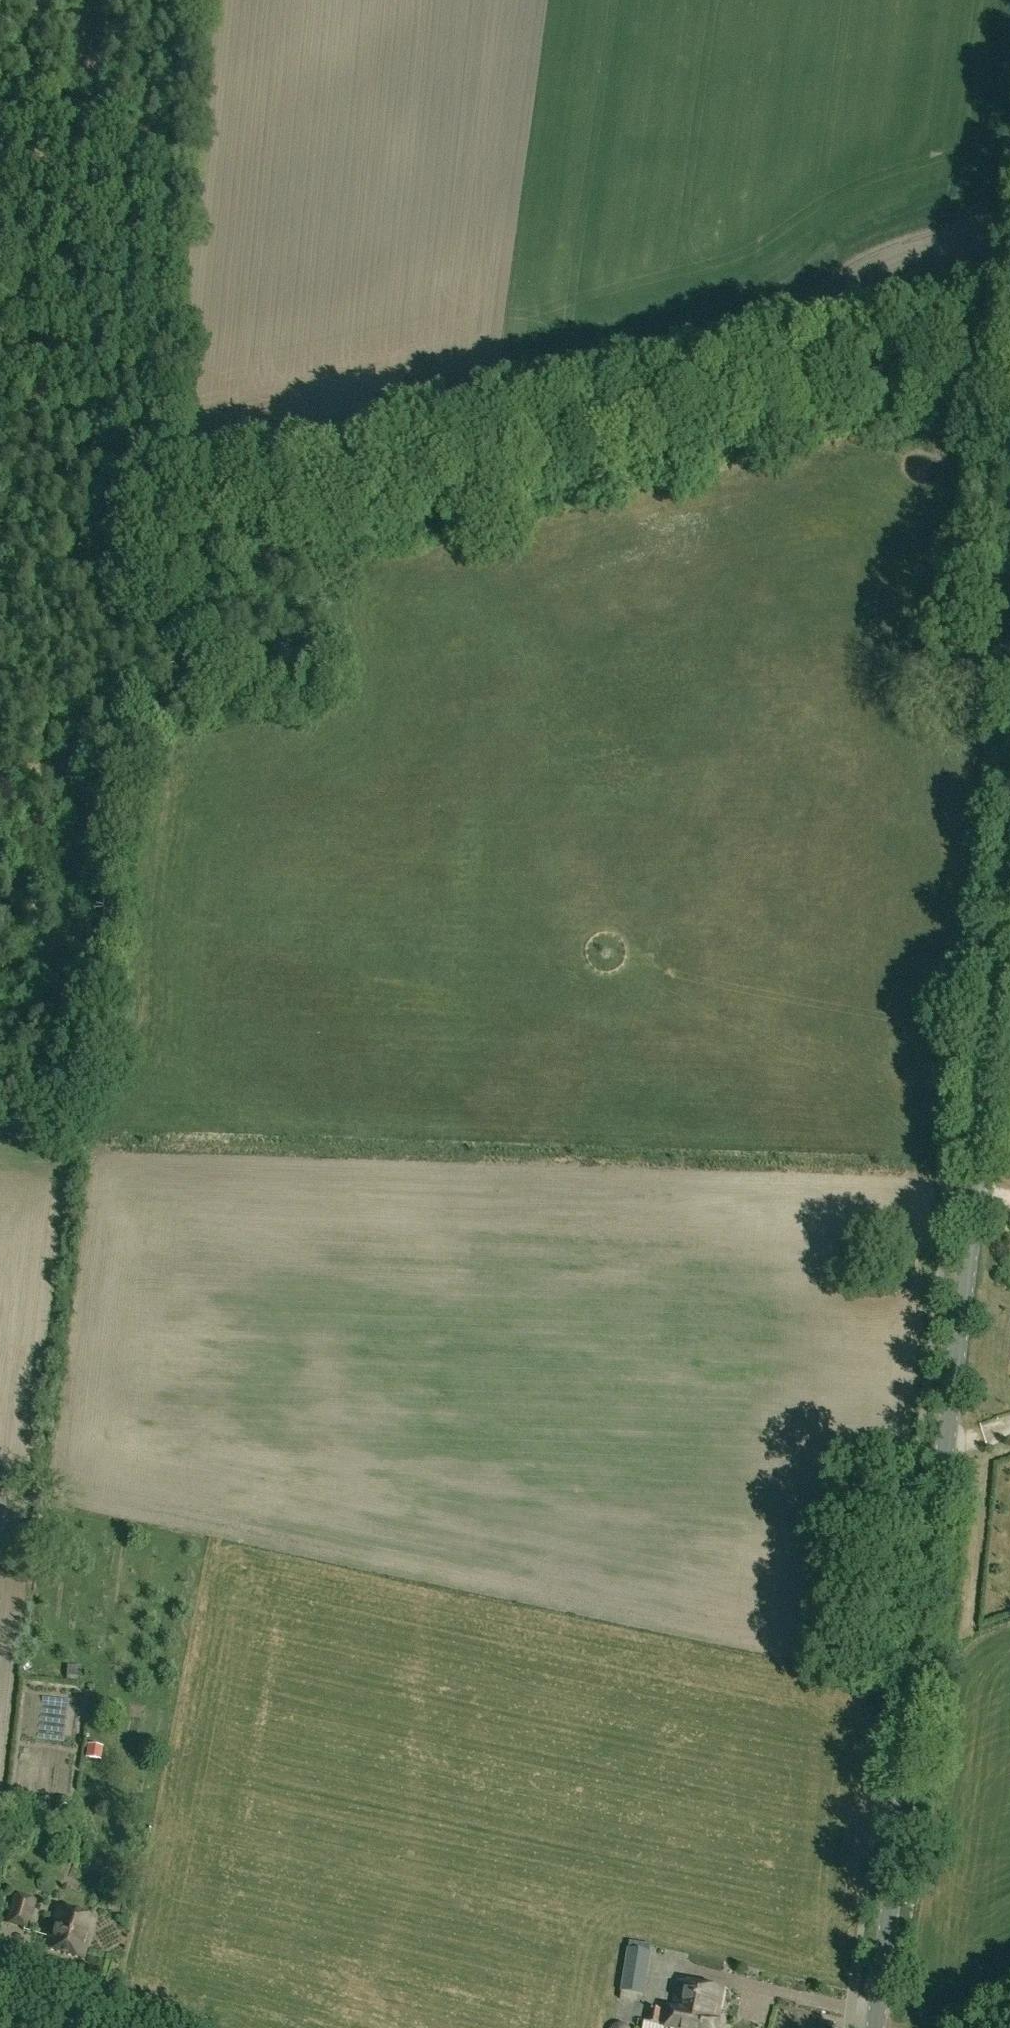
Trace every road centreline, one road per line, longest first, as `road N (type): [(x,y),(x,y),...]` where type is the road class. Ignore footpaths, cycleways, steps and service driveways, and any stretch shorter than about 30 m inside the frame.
road 1 (tertiary): [(873,2027),(1009,932)]

